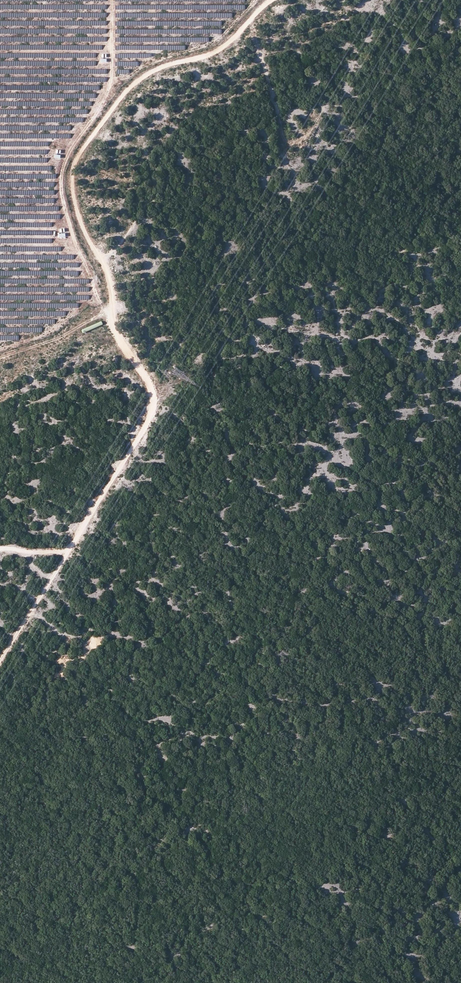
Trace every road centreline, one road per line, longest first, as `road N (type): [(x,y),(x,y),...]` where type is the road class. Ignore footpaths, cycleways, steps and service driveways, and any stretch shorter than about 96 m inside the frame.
road 1 (track): [(268,0),(212,53),(140,77),(78,153),(71,177),(81,227),(107,278),(116,334),(154,402),(0,661)]
road 2 (track): [(248,21),(284,139),(301,141),(318,117)]

